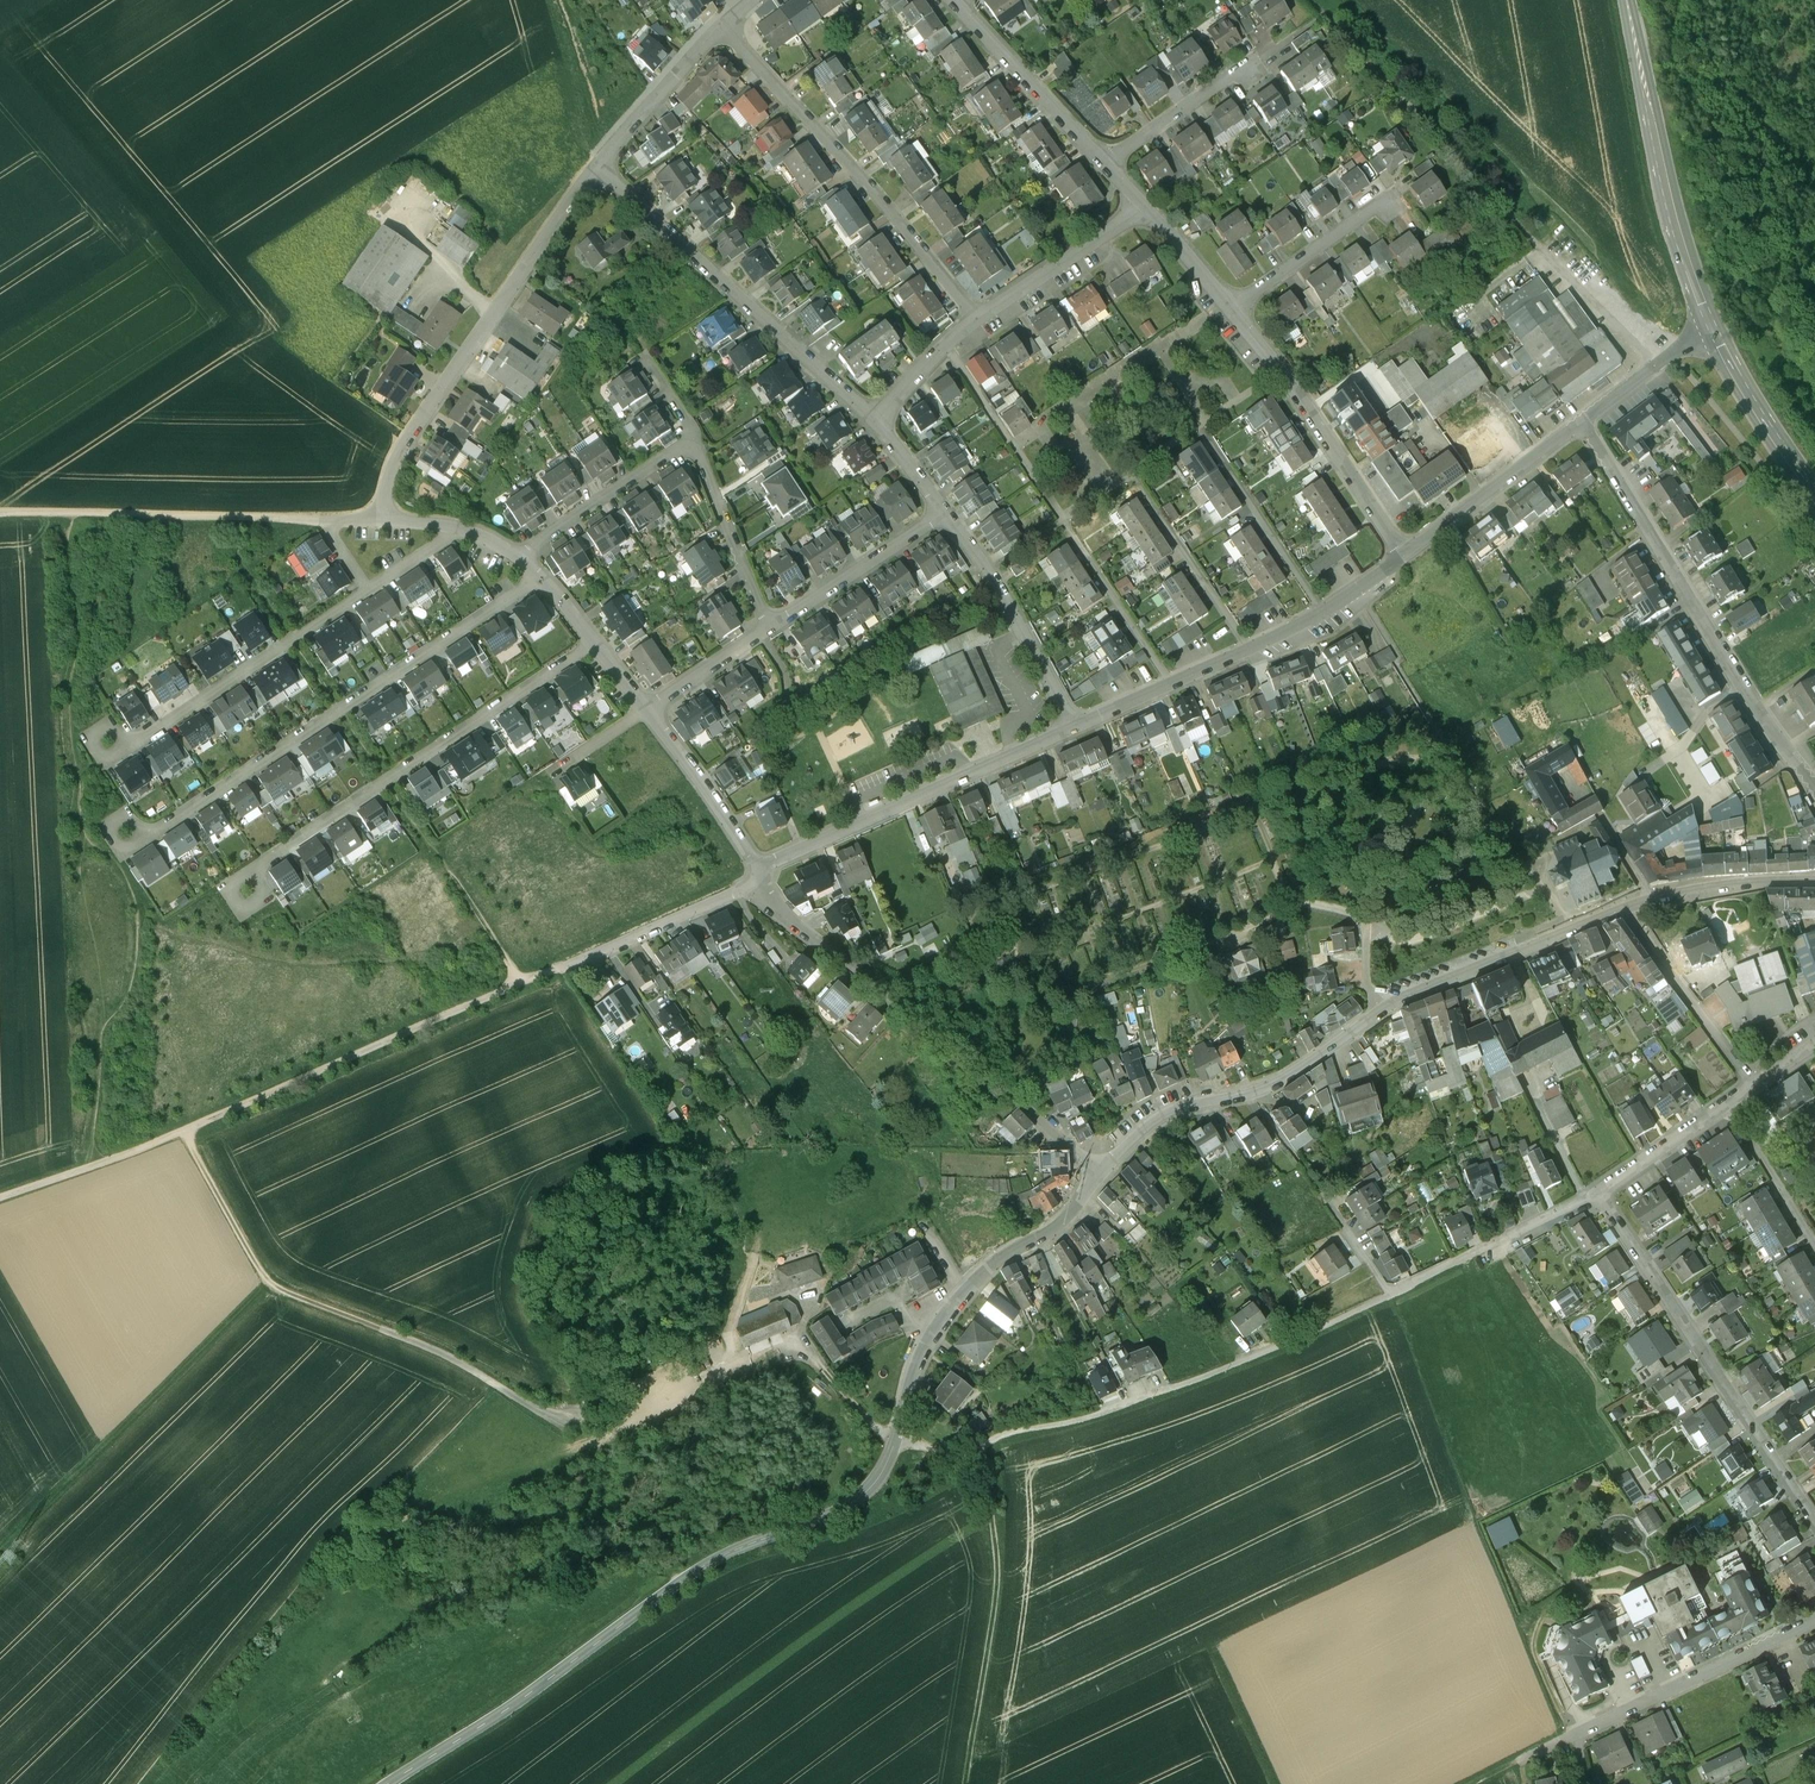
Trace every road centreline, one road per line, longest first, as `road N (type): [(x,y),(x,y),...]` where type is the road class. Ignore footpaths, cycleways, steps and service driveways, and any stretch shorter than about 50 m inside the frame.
road 1 (tertiary): [(390,1783),(716,1557),(864,1493),(897,1434),(927,1337)]
road 2 (tertiary): [(1099,1170),(1167,1113),(1258,1092),(1398,1002),(1624,907)]
road 3 (residential): [(1603,1193),(1533,1233),(1219,1373),(1094,1416)]
road 4 (track): [(95,1167),(564,967)]
road 5 (residential): [(143,837),(540,579)]
road 6 (residential): [(1099,1170),(979,1055),(786,915),(762,875)]
road 7 (residential): [(1584,420),(1814,791)]
road 8 (residential): [(385,519),(399,451),(597,165)]
road 9 (residential): [(250,872),(594,643)]
road 10 (residential): [(1603,1193),(1814,1521)]
road 11 (residential): [(719,27),(863,178),(977,319)]
road 12 (track): [(1094,1416),(1013,1431),(970,1455),(917,1444),(875,1426),(830,1378),(802,1336),(809,1302)]
road 13 (residential): [(597,165),(876,423)]
road 14 (track): [(267,1281),(0,1546)]
road 15 (track): [(267,1281),(586,1418)]
road 16 (residential): [(1074,727),(788,855),(762,875)]
road 17 (track): [(954,1454),(986,1503),(998,1579),(967,1783)]
road 18 (tertiary): [(1712,327),(1670,199),(1631,0)]
road 19 (residential): [(1814,1621),(1518,1764)]
road 20 (track): [(0,514),(319,518)]
road 21 (residential): [(1405,554),(1230,307)]
road 22 (residential): [(126,748),(368,590)]
road 23 (residential): [(946,514),(988,572),(1074,727)]
road 24 (tertiary): [(927,1337),(990,1265),(1062,1222),(1099,1170)]
road 25 (residential): [(1584,420),(1405,554)]
road 26 (residential): [(1199,428),(1323,613)]
road 27 (residential): [(1624,907),(1756,1086)]
road 28 (residential): [(1103,161),(952,0)]
road 29 (residential): [(762,875),(564,967)]
road 30 (residential): [(768,629),(946,514)]
road 31 (residential): [(1250,650),(1133,475)]
road 32 (residential): [(692,441),(518,558)]
road 33 (residential): [(768,629),(692,441)]
road 34 (residential): [(1147,210),(977,319)]
road 35 (residential): [(762,875),(646,710)]
road 36 (tertiary): [(1814,491),(1712,327)]
road 37 (residential): [(1230,307),(1369,213),(1393,207)]
road 38 (residential): [(1064,523),(1171,683)]
road 39 (tertiary): [(1624,907),(1814,883)]
road 40 (residential): [(597,165),(719,27)]
road 41 (residential): [(1103,161),(1231,75),(1254,70)]
road 42 (track): [(192,1127),(267,1281)]
road 43 (residential): [(1731,1104),(1814,1247)]
road 44 (residential): [(1712,327),(1584,420)]
road 45 (residential): [(1731,1104),(1603,1193)]
road 46 (residential): [(646,710),(768,629)]
road 47 (residential): [(1230,307),(1147,210)]
road 48 (residential): [(947,345),(1015,448)]

